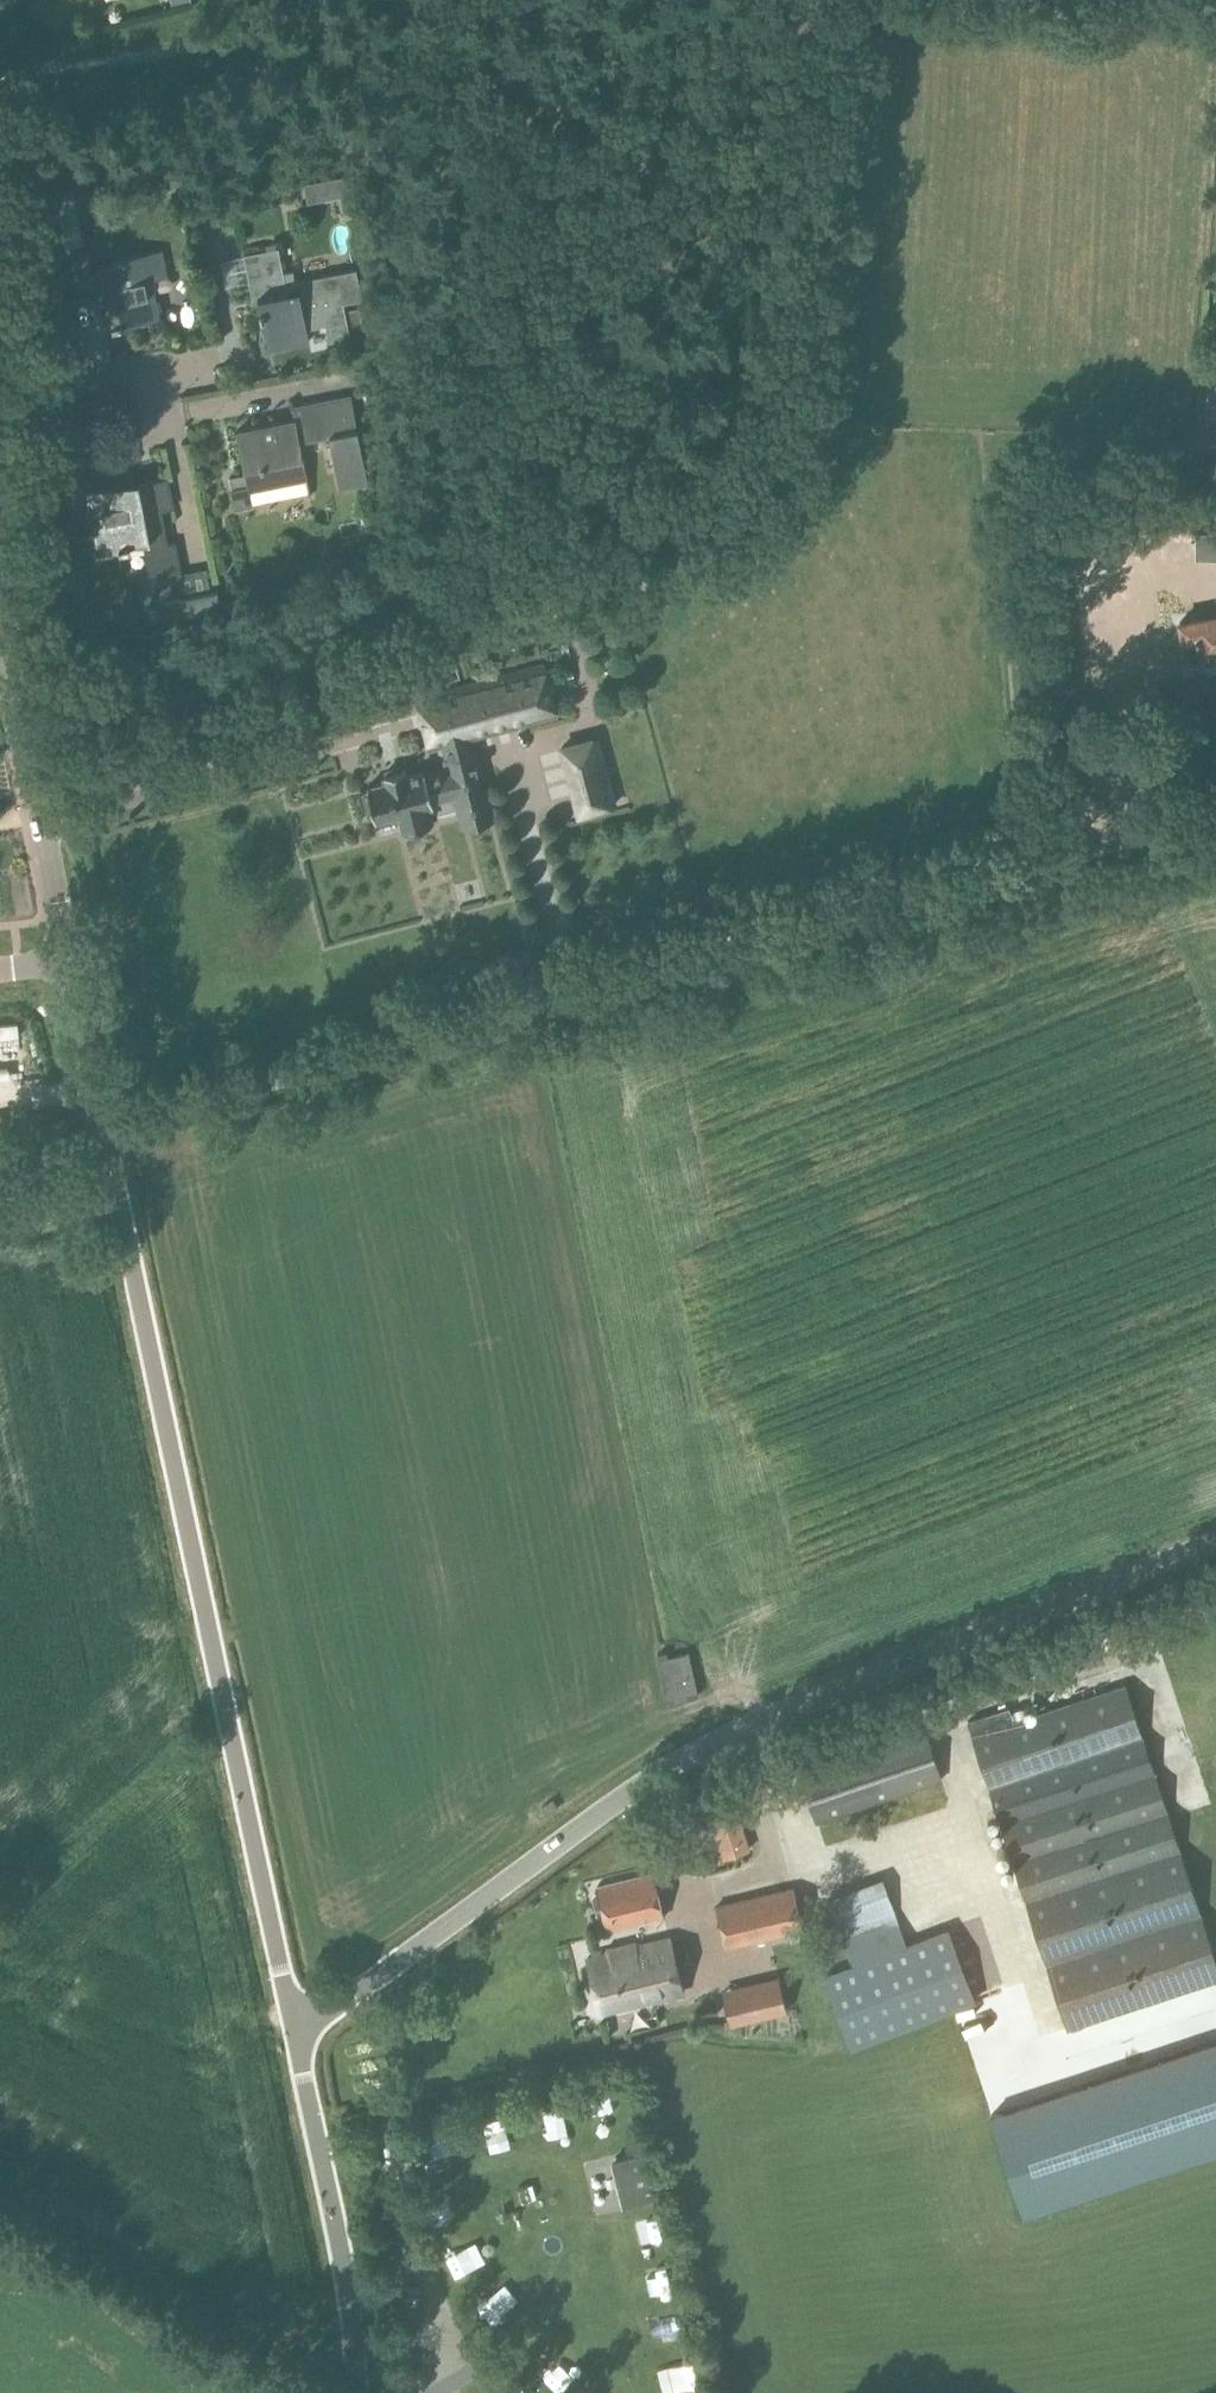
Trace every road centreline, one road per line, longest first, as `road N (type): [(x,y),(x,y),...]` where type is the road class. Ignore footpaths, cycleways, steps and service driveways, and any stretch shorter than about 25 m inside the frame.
road 1 (unclassified): [(105,1131),(1215,810)]
road 2 (unclassified): [(298,2036),(631,1795),(715,1747),(1215,1547)]
road 3 (unclassified): [(298,2036),(105,1131)]
road 4 (unclassified): [(361,2392),(346,2255),(298,2036)]
road 5 (unclassified): [(68,961),(0,628)]
road 6 (residential): [(0,399),(223,356)]
road 7 (unclassified): [(105,1131),(68,961)]

